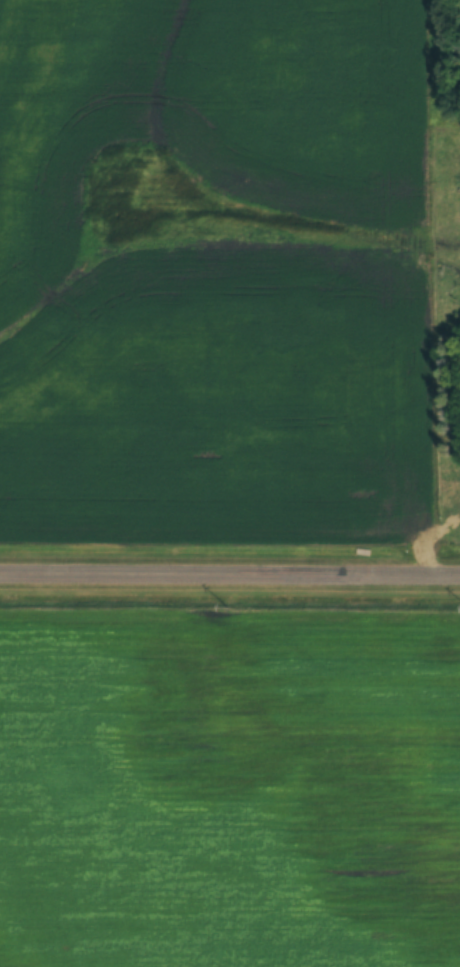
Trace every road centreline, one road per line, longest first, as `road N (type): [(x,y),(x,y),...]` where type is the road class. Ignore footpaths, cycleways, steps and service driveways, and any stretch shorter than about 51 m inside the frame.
road 1 (residential): [(0,578),(459,580)]

